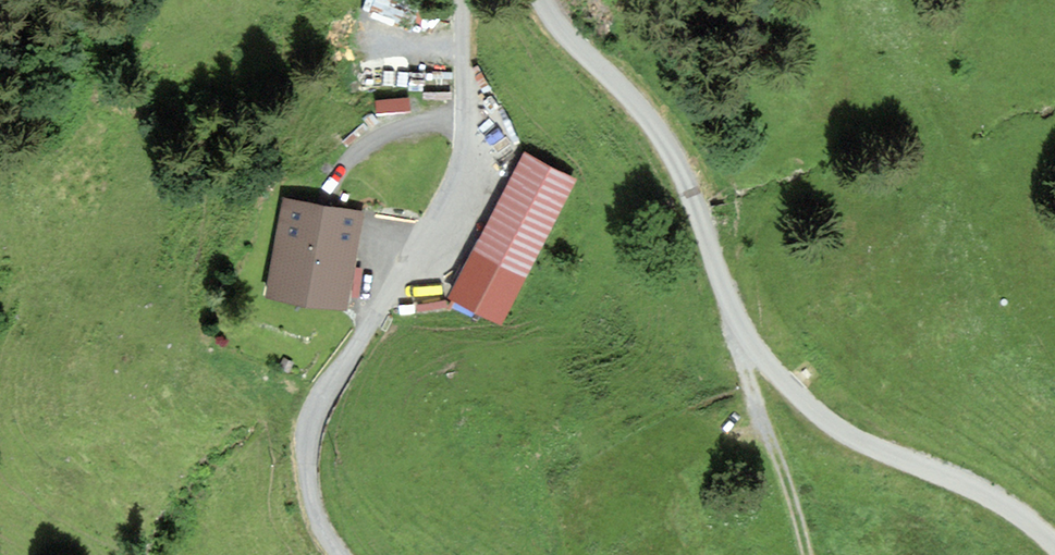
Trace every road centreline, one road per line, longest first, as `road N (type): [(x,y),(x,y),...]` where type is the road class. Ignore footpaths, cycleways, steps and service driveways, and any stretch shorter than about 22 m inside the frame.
road 1 (unclassified): [(540,0),(560,33),(663,140),(691,192),(734,320),(773,375),(854,440),(993,499),(1054,544)]
road 2 (unclassified): [(341,554),(310,490),(308,432),(361,335),(459,186),(468,159),(463,0)]
road 3 (track): [(808,554),(737,344),(745,339)]

